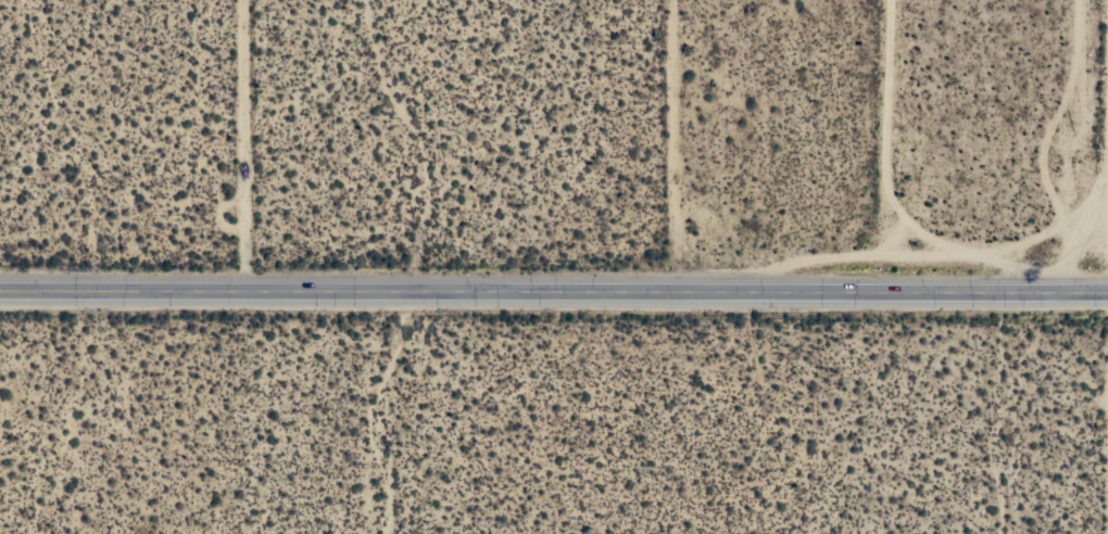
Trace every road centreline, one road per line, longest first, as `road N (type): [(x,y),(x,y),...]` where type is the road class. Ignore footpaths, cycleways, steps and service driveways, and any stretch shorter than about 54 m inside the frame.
road 1 (trunk): [(0,291),(1107,293)]
road 2 (residential): [(1076,0),(1074,293)]
road 3 (residential): [(247,291),(249,0)]

